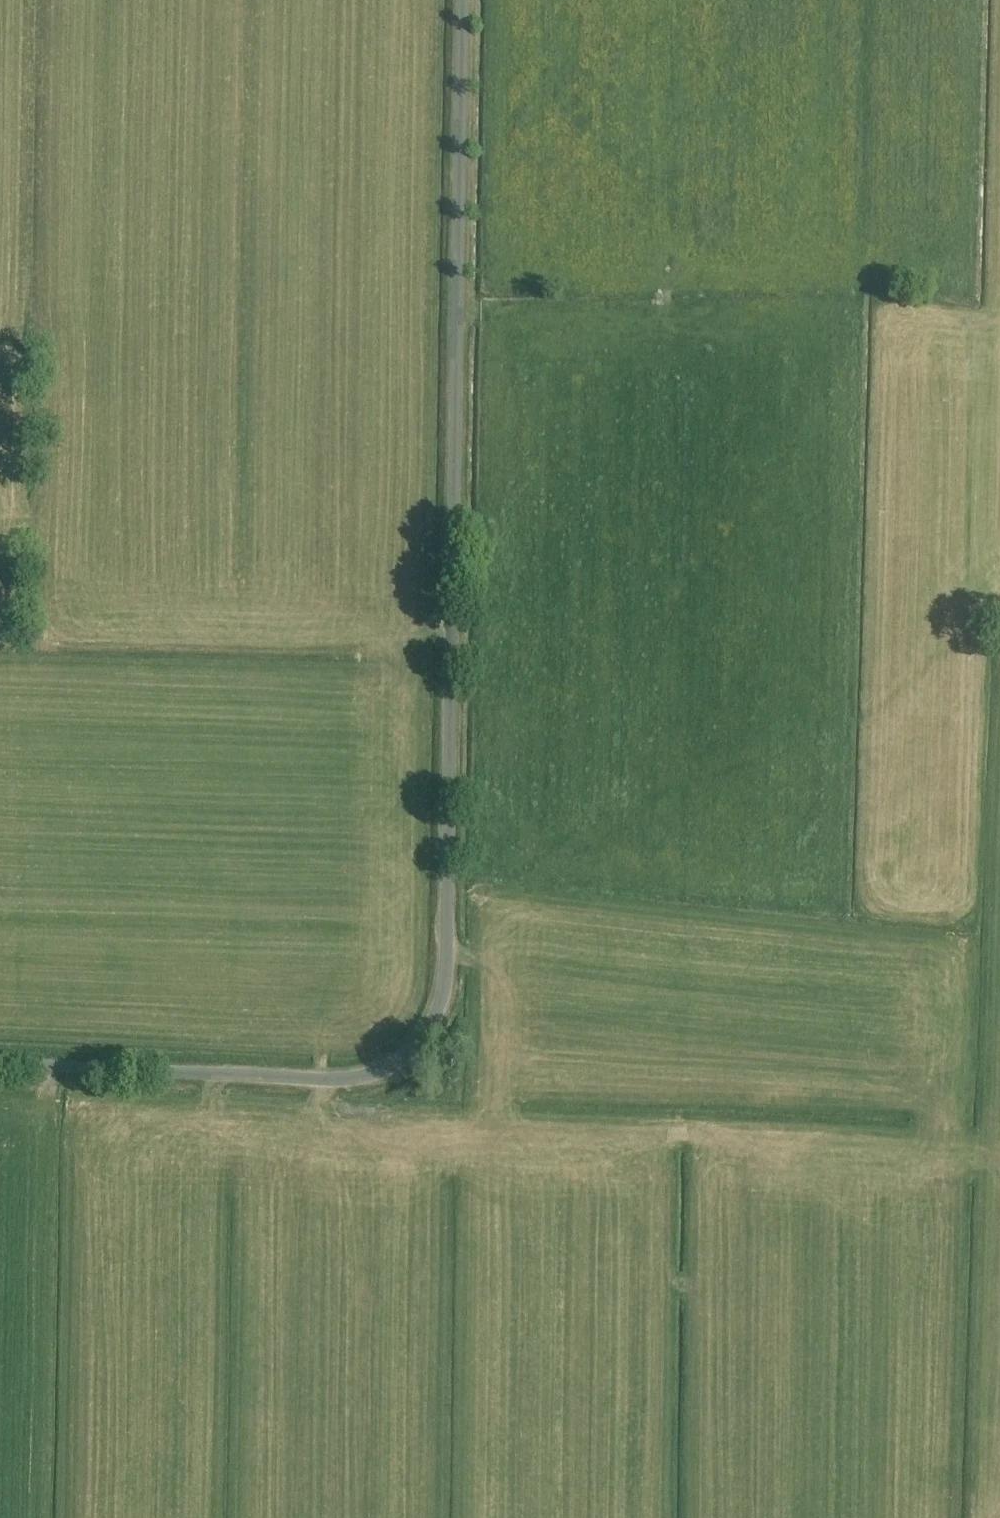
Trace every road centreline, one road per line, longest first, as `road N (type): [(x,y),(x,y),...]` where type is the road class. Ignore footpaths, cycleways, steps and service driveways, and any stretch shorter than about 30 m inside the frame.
road 1 (unclassified): [(0,1069),(348,1082),(385,1072),(414,1050),(439,1010),(461,0)]

